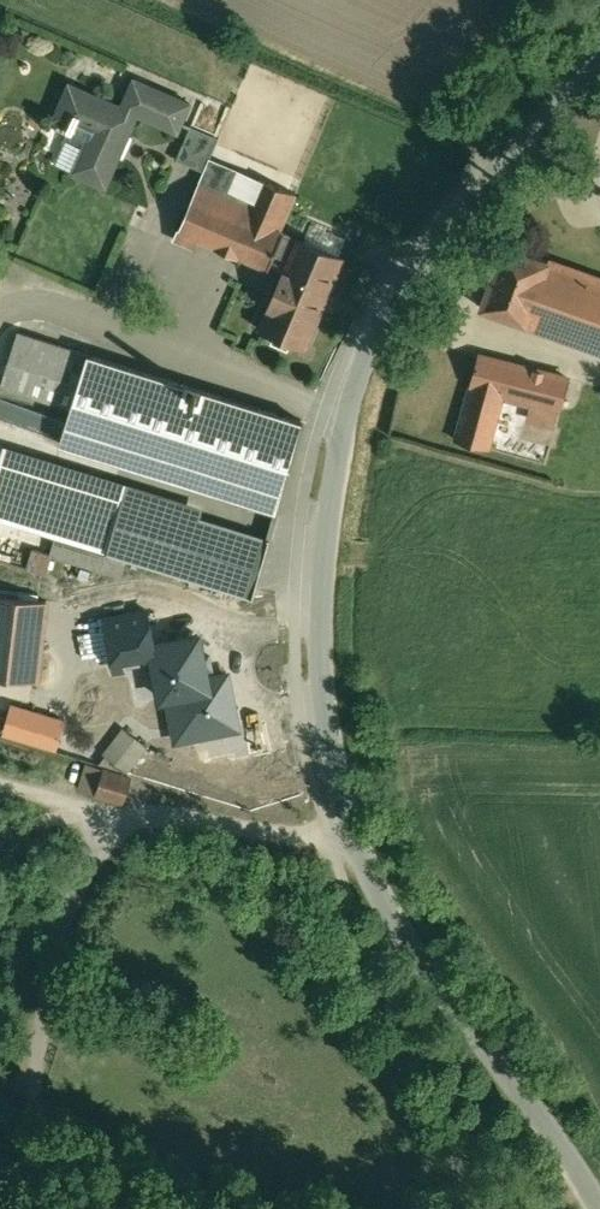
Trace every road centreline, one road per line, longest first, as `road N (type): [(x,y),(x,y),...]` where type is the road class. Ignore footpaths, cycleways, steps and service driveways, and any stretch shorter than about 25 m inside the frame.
road 1 (unclassified): [(599,1204),(415,946),(353,840),(322,698),(325,584),(361,380),(457,211),(599,53)]

